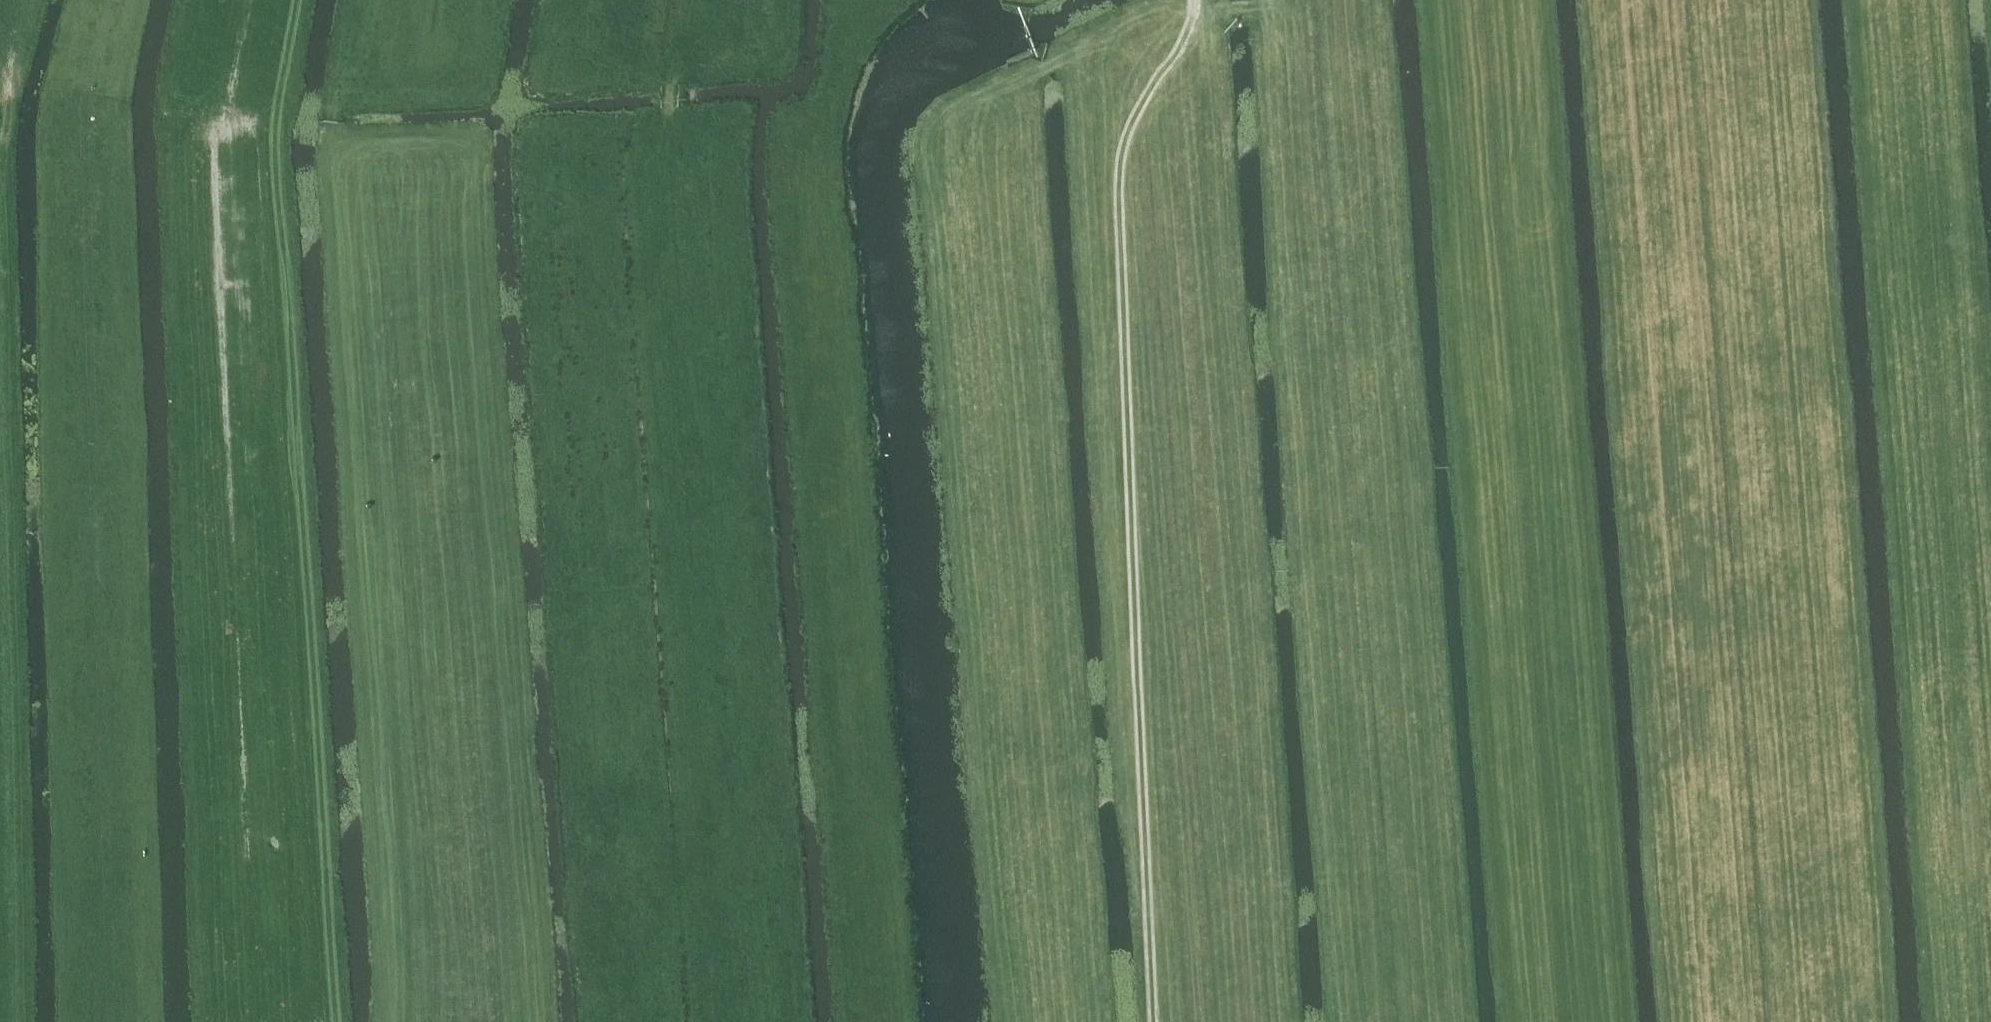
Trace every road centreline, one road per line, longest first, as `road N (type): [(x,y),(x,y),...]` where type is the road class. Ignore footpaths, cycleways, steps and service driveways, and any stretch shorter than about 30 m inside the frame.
road 1 (track): [(1158,1021),(1118,187),(1130,127),(1183,41),(1193,0)]
road 2 (track): [(0,367),(10,1021)]
road 3 (track): [(28,0),(0,139)]

